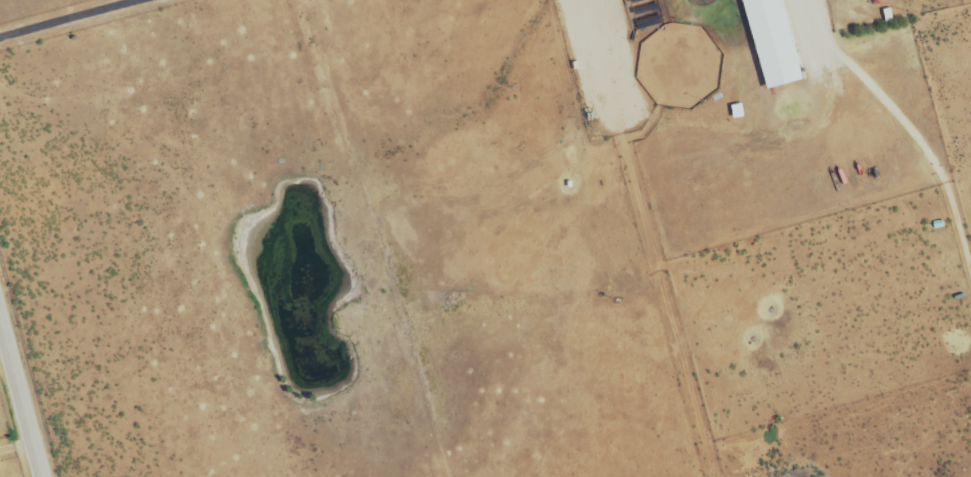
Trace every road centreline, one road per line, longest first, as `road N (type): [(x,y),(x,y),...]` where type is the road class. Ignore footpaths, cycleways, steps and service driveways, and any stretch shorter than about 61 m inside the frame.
road 1 (residential): [(41,476),(0,317)]

